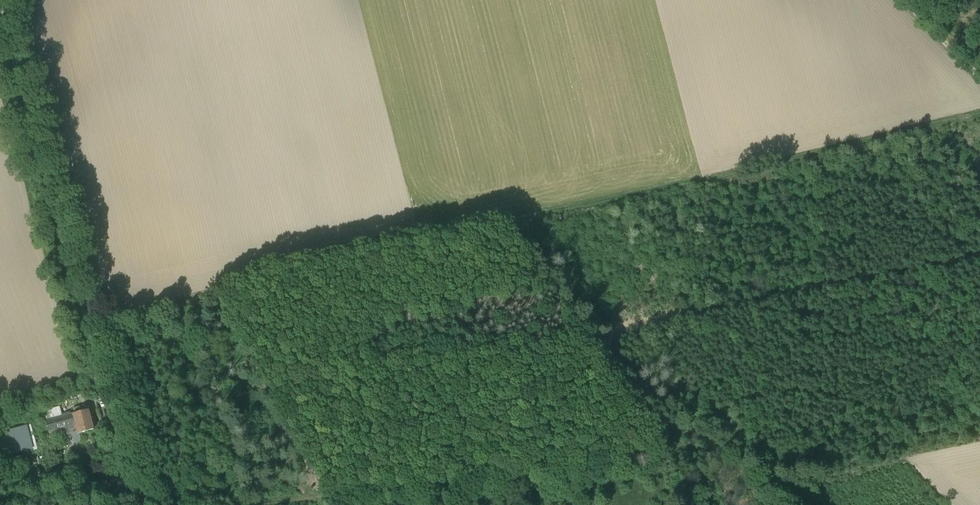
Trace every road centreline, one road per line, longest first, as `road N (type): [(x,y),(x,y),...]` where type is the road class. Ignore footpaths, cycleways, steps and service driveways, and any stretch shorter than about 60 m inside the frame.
road 1 (track): [(87,320),(979,112)]
road 2 (unclassified): [(0,8),(140,504)]
road 3 (track): [(131,473),(13,504)]

